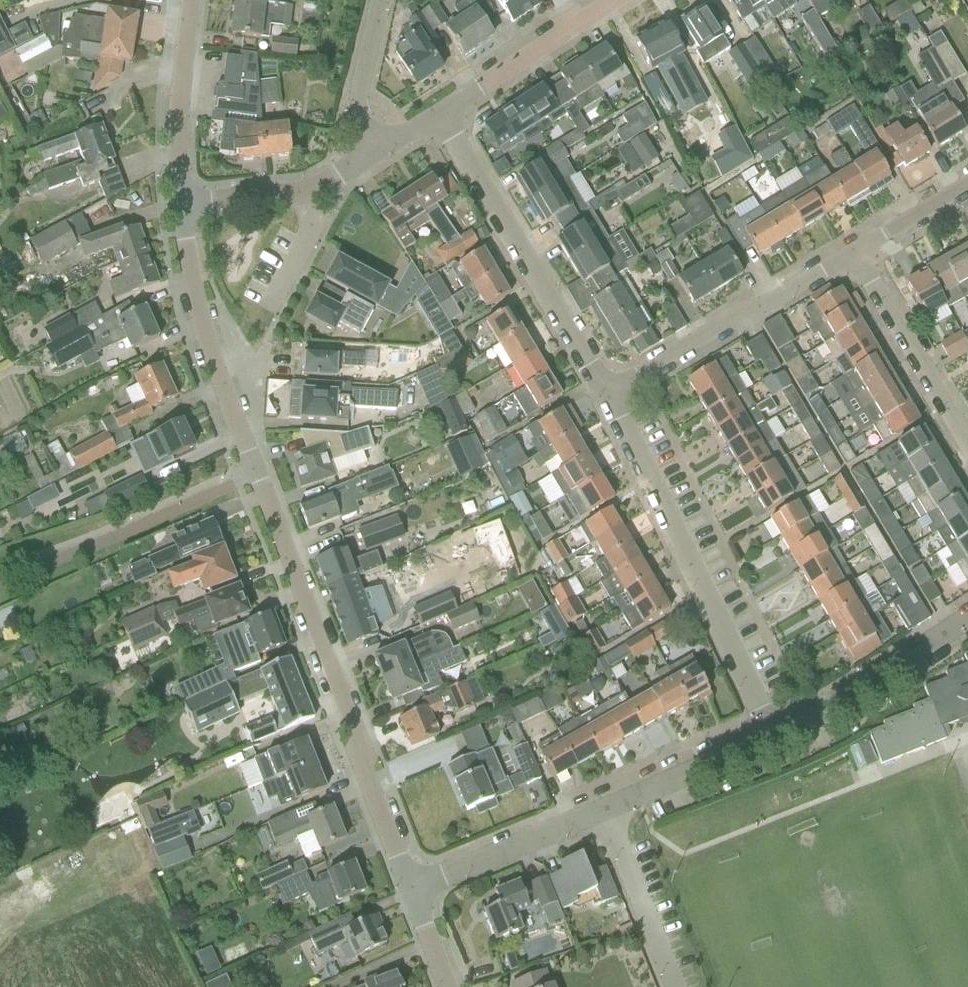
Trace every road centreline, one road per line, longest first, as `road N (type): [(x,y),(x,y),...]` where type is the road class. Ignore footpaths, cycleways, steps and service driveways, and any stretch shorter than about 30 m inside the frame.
road 1 (residential): [(410,889),(225,401),(198,309),(182,206)]
road 2 (residential): [(770,739),(609,391)]
road 3 (residential): [(609,391),(440,112)]
road 4 (residential): [(609,391),(856,254)]
road 5 (residential): [(770,739),(967,617)]
road 6 (residential): [(967,442),(856,254)]
road 7 (residential): [(410,889),(605,811)]
road 8 (unclassified): [(440,112),(615,0)]
road 9 (residential): [(182,206),(178,87),(189,0)]
road 10 (residential): [(673,986),(605,811)]
road 11 (residential): [(605,811),(770,739)]
road 12 (residential): [(376,152),(353,113),(378,0)]
road 13 (residential): [(856,254),(967,186)]
road 14 (residential): [(268,308),(310,230),(297,195)]

